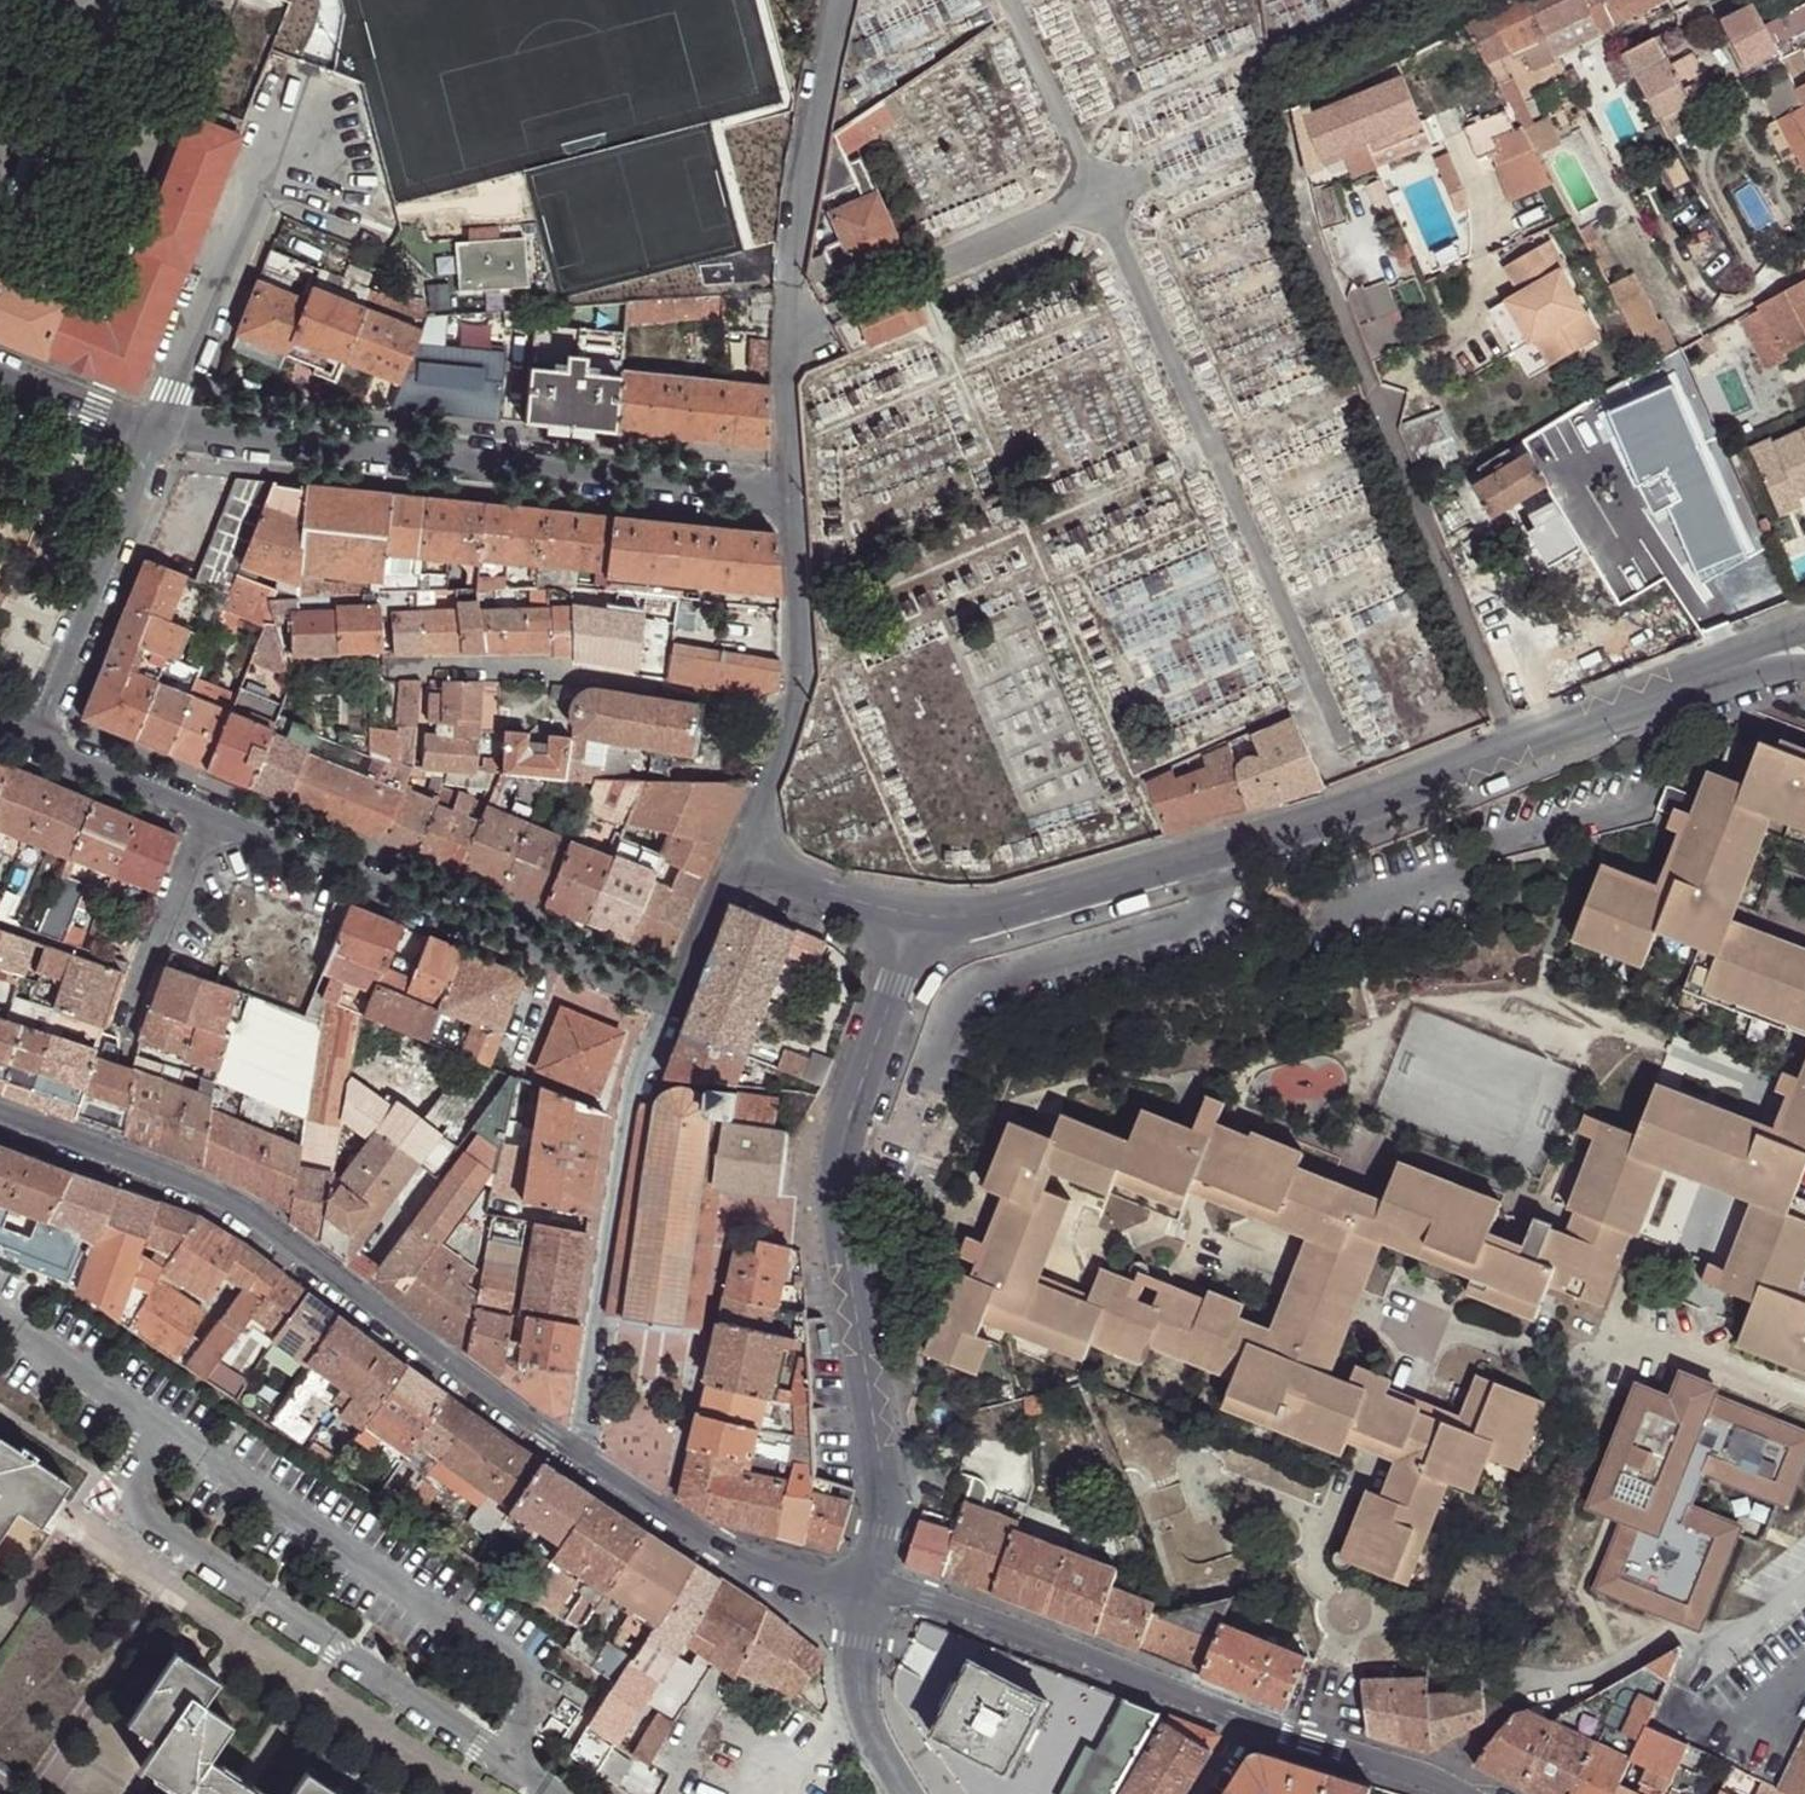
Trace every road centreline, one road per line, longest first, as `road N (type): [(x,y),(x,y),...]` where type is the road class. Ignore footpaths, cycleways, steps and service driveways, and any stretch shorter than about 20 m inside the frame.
road 1 (residential): [(1515,748),(1306,237),(1287,115)]
road 2 (residential): [(914,930),(841,1157),(835,1199),(882,1513),(870,1587)]
road 3 (residential): [(794,498),(158,446)]
road 4 (residential): [(1515,748),(1358,808),(985,920),(914,930)]
road 5 (residential): [(573,1449),(211,1199),(112,1156)]
road 6 (residential): [(205,818),(675,1007)]
road 7 (residential): [(837,0),(794,243),(783,376),(794,498)]
road 8 (residential): [(573,1449),(639,1082),(675,1007)]
road 9 (residential): [(158,446),(313,71)]
road 10 (unclassified): [(789,713),(555,673),(387,671)]
road 11 (residential): [(1246,1722),(932,1598),(870,1587)]
road 12 (residential): [(205,818),(130,1016),(112,1156)]
road 13 (residential): [(870,1587),(751,1564),(573,1449)]
road 14 (residential): [(158,446),(33,749)]
road 15 (residential): [(1463,1793),(1246,1722)]
road 16 (residential): [(794,498),(801,683),(789,713)]
road 17 (residential): [(870,1587),(862,1708),(906,1793)]
road 18 (residential): [(914,930),(732,862)]
road 19 (residential): [(1691,681),(1515,748)]
road 20 (residential): [(33,749),(205,818)]
road 21 (residential): [(158,446),(0,380)]
road 22 (residential): [(789,713),(732,862)]
road 23 (residential): [(675,1007),(732,862)]
road 24 (residential): [(1804,630),(1691,681)]

